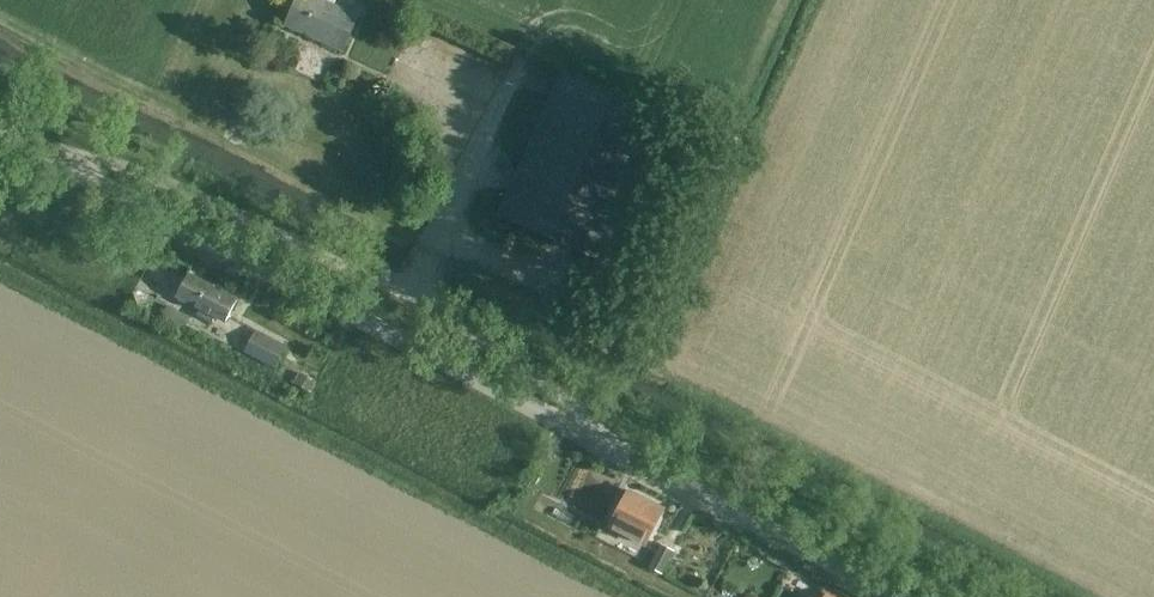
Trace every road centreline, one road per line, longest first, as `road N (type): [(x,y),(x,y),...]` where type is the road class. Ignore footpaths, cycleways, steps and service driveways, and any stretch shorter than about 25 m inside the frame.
road 1 (unclassified): [(0,132),(896,596)]
road 2 (track): [(1091,596),(657,367),(820,0)]
road 3 (track): [(0,276),(621,596)]
road 4 (track): [(981,596),(514,361)]
road 5 (track): [(145,100),(0,25)]

